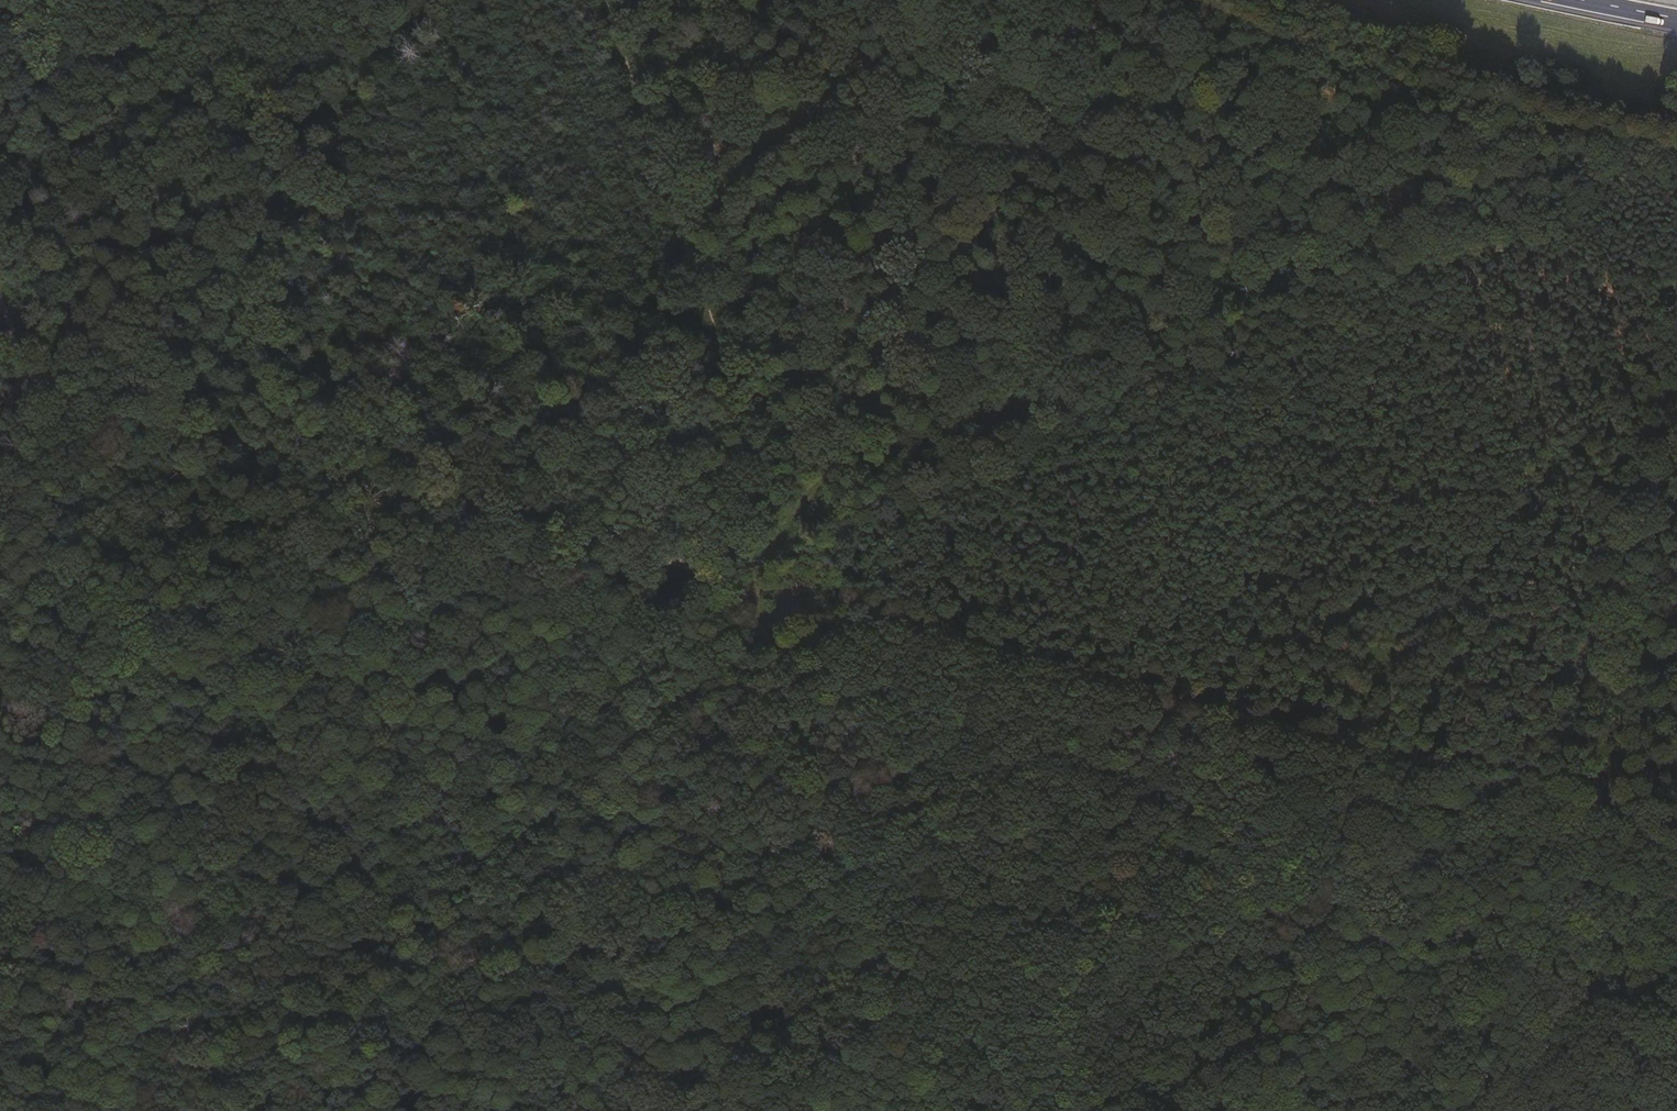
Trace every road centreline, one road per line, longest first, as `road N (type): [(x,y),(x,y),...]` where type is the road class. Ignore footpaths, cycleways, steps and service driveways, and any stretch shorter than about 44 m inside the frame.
road 1 (track): [(28,383),(717,574),(746,589),(760,634),(776,645),(796,650),(887,625),(920,630),(1676,836)]
road 2 (track): [(746,589),(1071,89)]
road 3 (track): [(782,527),(605,0)]

